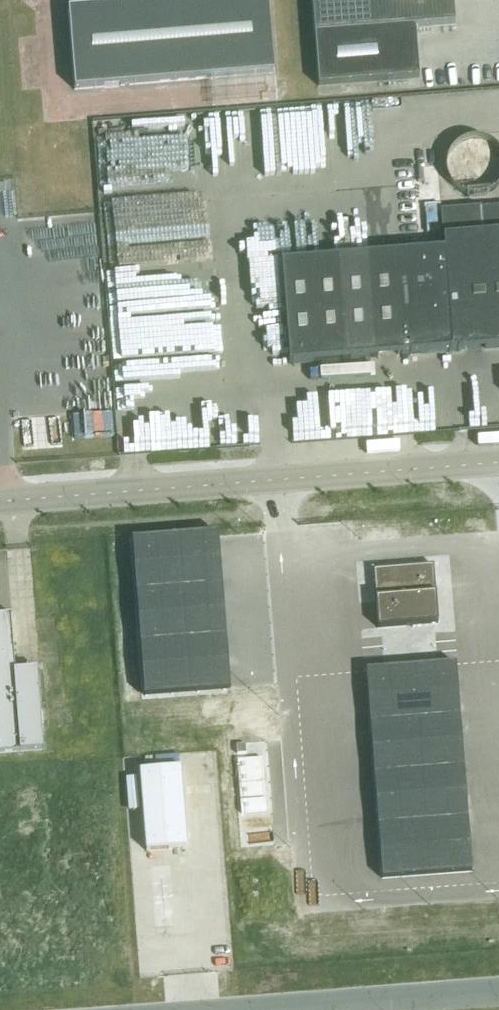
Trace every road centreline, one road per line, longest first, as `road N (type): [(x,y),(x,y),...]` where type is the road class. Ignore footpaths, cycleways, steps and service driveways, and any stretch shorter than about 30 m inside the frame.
road 1 (unclassified): [(0,500),(498,461)]
road 2 (unclassified): [(198,1009),(498,988)]

